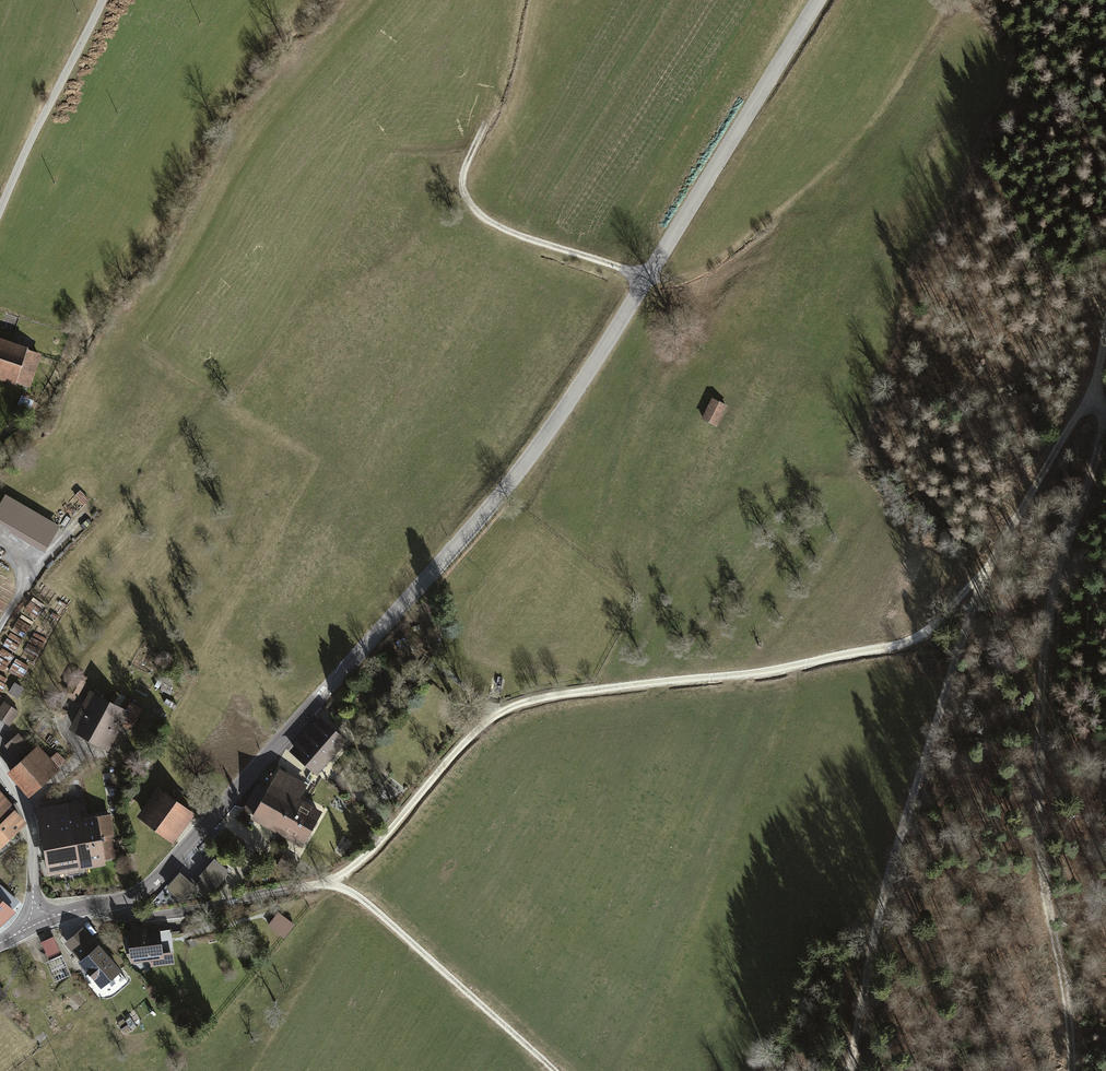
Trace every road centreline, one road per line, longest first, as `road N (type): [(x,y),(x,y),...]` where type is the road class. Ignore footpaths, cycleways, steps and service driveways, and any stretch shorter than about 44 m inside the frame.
road 1 (tertiary): [(820,0),(544,435),(461,539),(151,886),(36,917)]
road 2 (track): [(421,791),(474,733),(520,703),(754,673),(900,645),(936,626),(986,568)]
road 3 (track): [(986,568),(877,915),(851,1070)]
road 4 (track): [(1055,573),(1043,640),(1039,805),(1072,1070)]
road 5 (track): [(952,0),(865,131),(772,218),(696,274),(647,278)]
road 6 (track): [(326,884),(363,900),(553,1070)]
road 7 (track): [(490,127),(462,178),(480,215),(647,278)]
road 8 (unclassified): [(103,0),(0,211)]
road 9 (track): [(1089,402),(986,568)]
road 10 (track): [(1055,573),(1104,419)]
road 11 (residential): [(0,766),(34,834),(36,917)]

